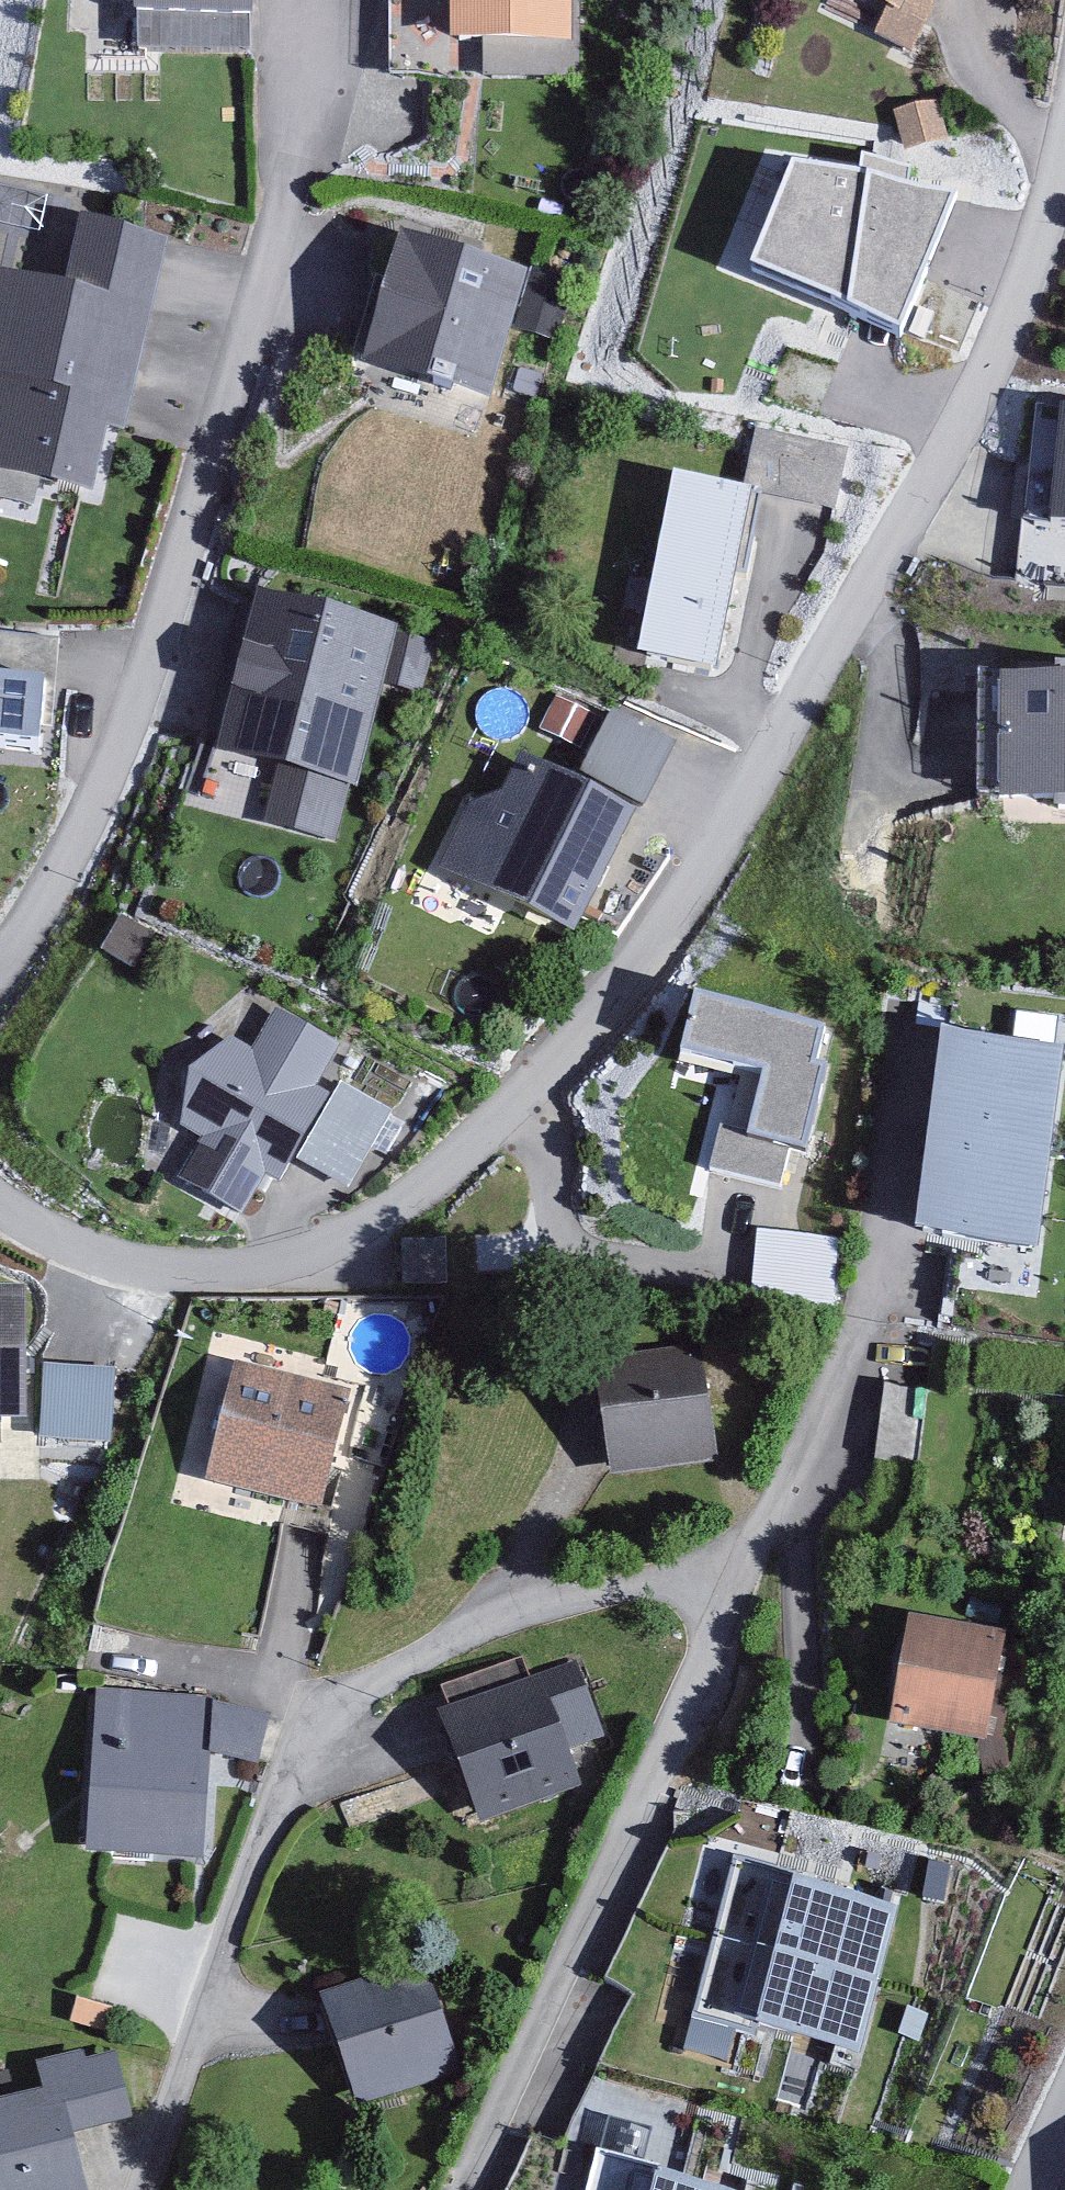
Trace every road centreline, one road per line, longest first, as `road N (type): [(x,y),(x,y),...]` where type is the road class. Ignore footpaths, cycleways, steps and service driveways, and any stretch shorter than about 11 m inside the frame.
road 1 (residential): [(0,1173),(37,1200),(161,1249),(254,1254),(385,1210),(470,1159),(610,1021),(749,813),(882,586),(1045,240),(1064,170)]
road 2 (residential): [(134,2189),(268,1787),(350,1681),(741,1567)]
road 3 (residential): [(0,952),(38,921),(120,670),(234,224)]
road 4 (residential): [(741,1567),(458,2189)]
road 5 (residential): [(834,1354),(741,1567)]
road 6 (residential): [(1064,2053),(997,2189)]

